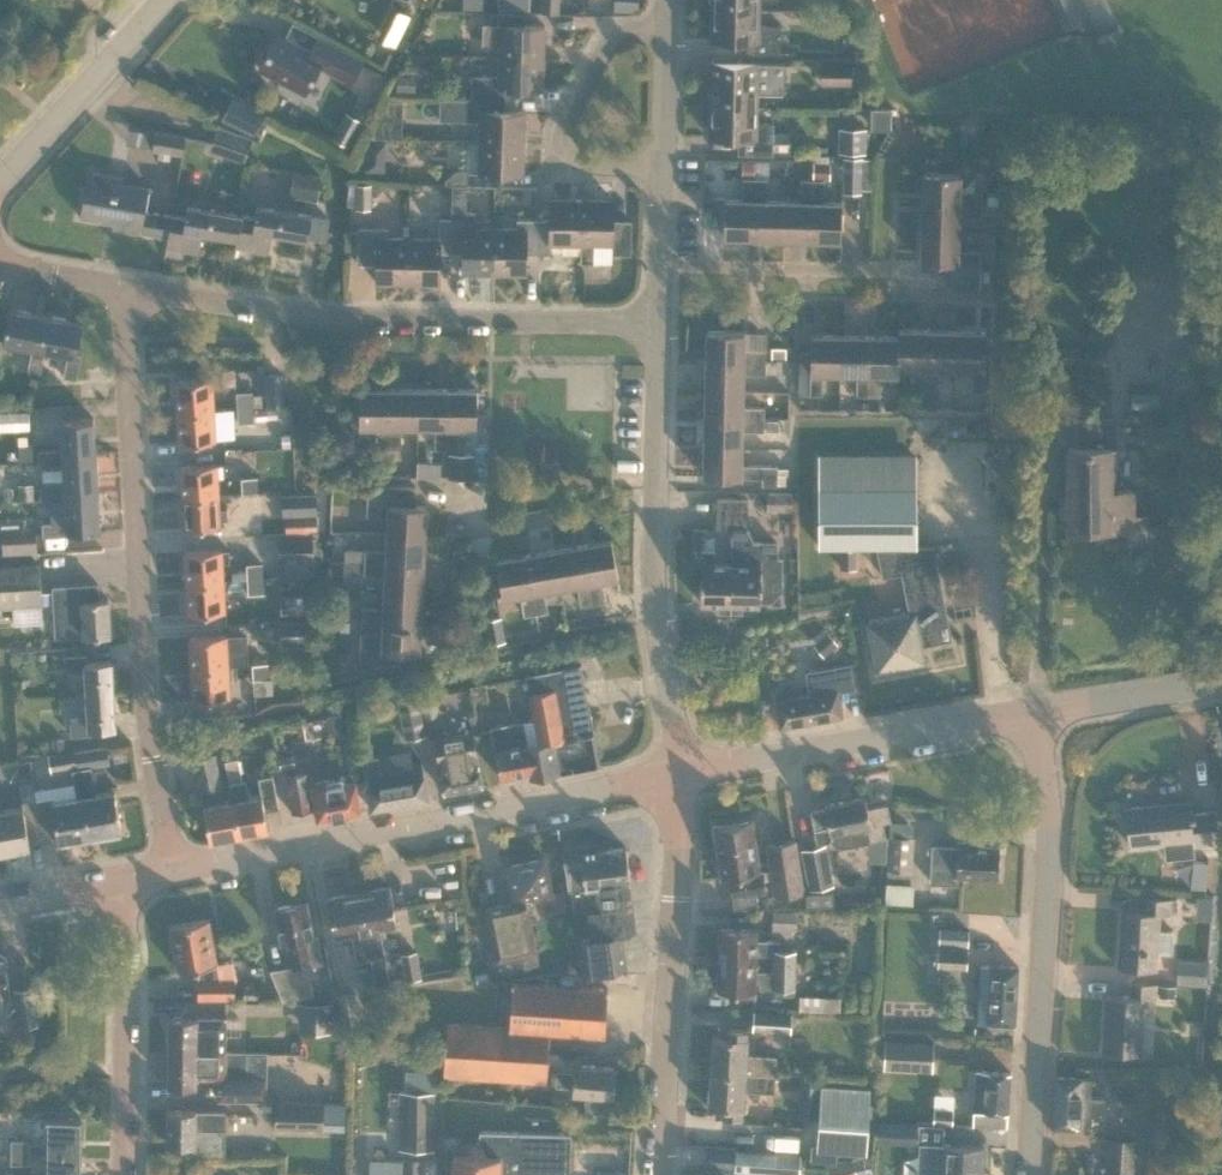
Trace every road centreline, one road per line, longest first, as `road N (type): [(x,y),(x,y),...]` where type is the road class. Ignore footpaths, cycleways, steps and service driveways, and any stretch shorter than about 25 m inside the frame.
road 1 (residential): [(174,870),(148,726),(129,287)]
road 2 (residential): [(660,319),(305,312),(129,287)]
road 3 (tertiary): [(174,870),(682,770)]
road 4 (residential): [(1028,1174),(1050,833),(1034,712)]
road 5 (residential): [(660,1174),(682,770)]
road 6 (tertiary): [(682,770),(1034,712)]
road 7 (residential): [(124,1174),(126,953),(118,881)]
road 8 (residential): [(664,164),(588,162),(563,138),(605,45),(630,30),(668,26)]
road 9 (residential): [(682,770),(654,595),(655,495)]
road 10 (tertiary): [(0,177),(162,0)]
road 11 (residential): [(655,495),(486,526),(466,502)]
road 12 (tertiary): [(1034,712),(1221,680)]
road 13 (residential): [(655,495),(660,319)]
road 14 (residential): [(660,319),(664,164)]
road 15 (residential): [(664,164),(668,26)]
road 16 (residential): [(129,287),(0,258)]

